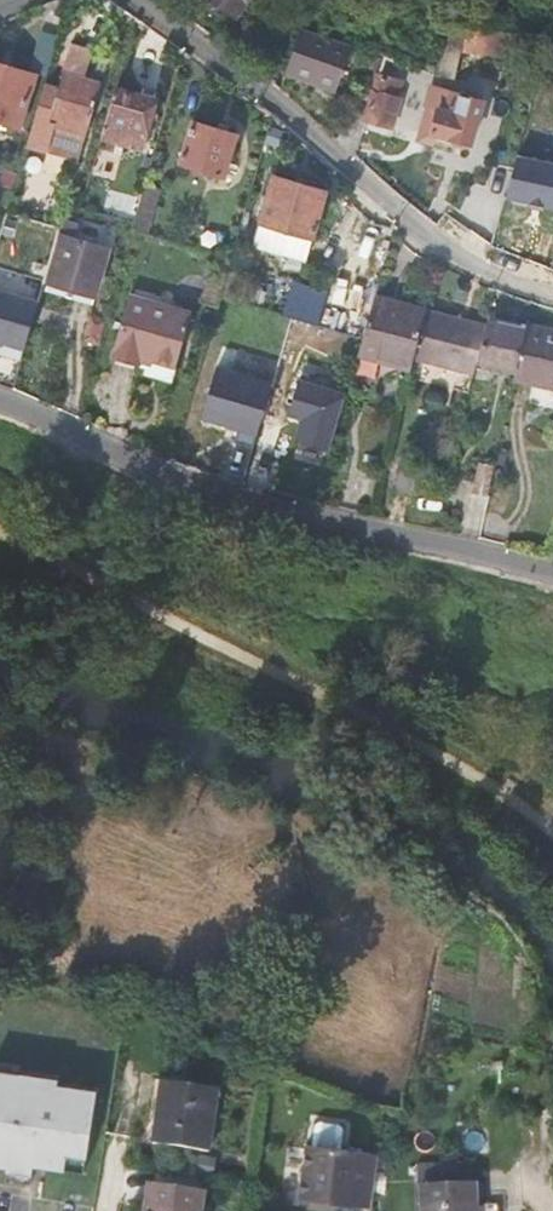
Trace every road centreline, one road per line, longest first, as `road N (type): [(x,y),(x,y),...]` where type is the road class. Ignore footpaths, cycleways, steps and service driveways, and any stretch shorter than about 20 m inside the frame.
road 1 (track): [(552,835),(526,808),(0,537)]
road 2 (residential): [(552,577),(316,522),(138,467),(0,411)]
road 3 (residential): [(137,0),(292,114),(416,230),(552,296)]

